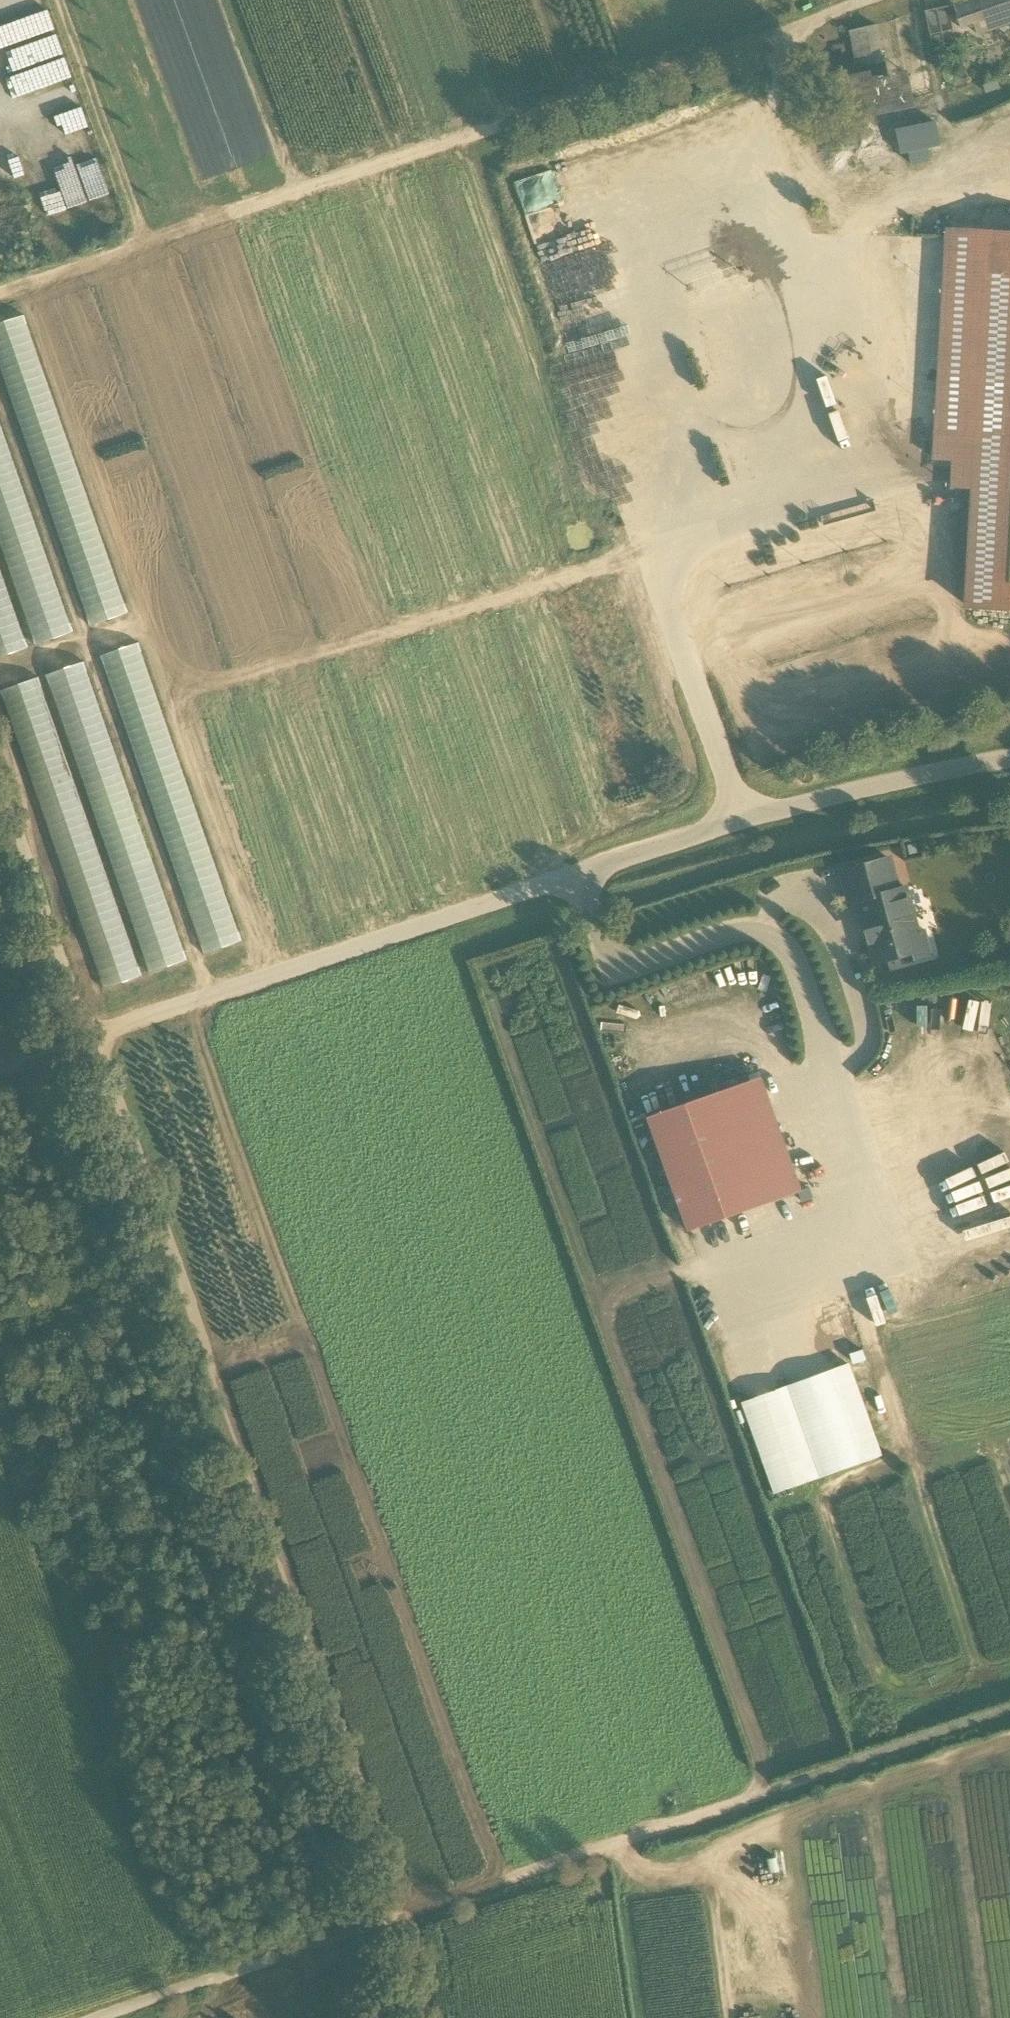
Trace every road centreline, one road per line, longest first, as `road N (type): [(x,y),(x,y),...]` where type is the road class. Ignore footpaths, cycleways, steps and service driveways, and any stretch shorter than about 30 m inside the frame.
road 1 (unclassified): [(1009,762),(795,806),(96,1036)]
road 2 (track): [(96,1036),(412,1918)]
road 3 (track): [(0,291),(866,0)]
road 4 (track): [(854,1767),(109,2017)]
road 5 (track): [(96,1036),(0,777)]
road 6 (track): [(144,243),(55,0)]

